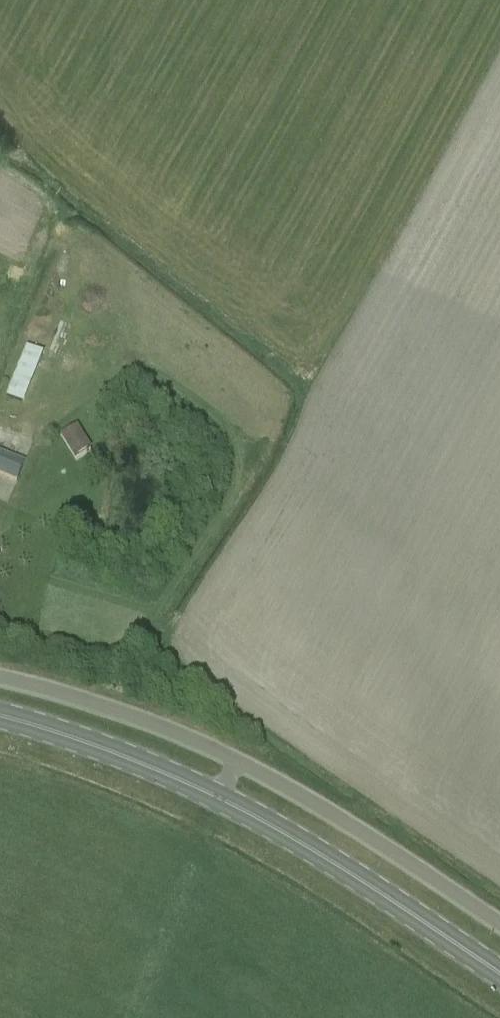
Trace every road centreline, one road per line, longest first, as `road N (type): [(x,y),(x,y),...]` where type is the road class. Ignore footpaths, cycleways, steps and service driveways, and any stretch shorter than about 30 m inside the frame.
road 1 (primary): [(499,974),(223,798),(140,759),(0,715)]
road 2 (unclassified): [(499,923),(241,763),(147,721),(0,678)]

